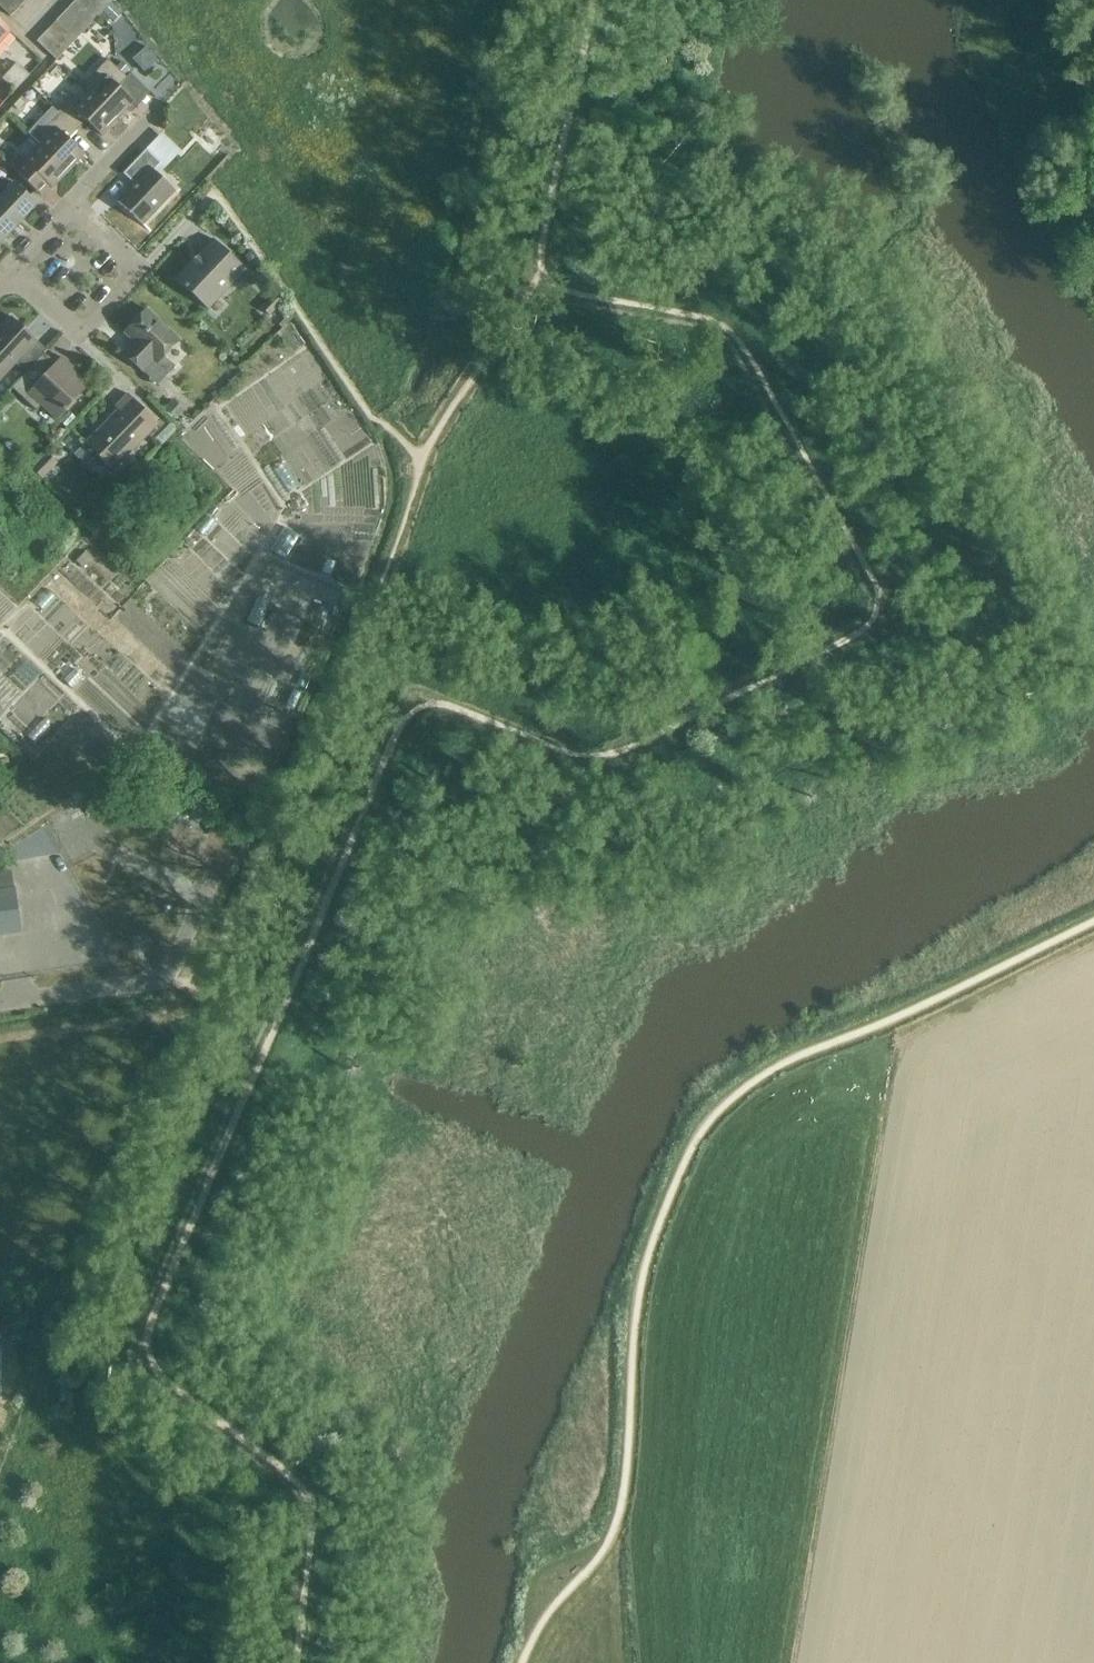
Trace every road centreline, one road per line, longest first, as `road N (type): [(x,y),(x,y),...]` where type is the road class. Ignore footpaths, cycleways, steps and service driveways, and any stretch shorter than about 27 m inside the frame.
road 1 (residential): [(196,909),(172,965),(157,980),(0,1002)]
road 2 (residential): [(19,271),(79,328),(94,322),(135,270)]
road 3 (residential): [(74,209),(78,192),(161,108)]

